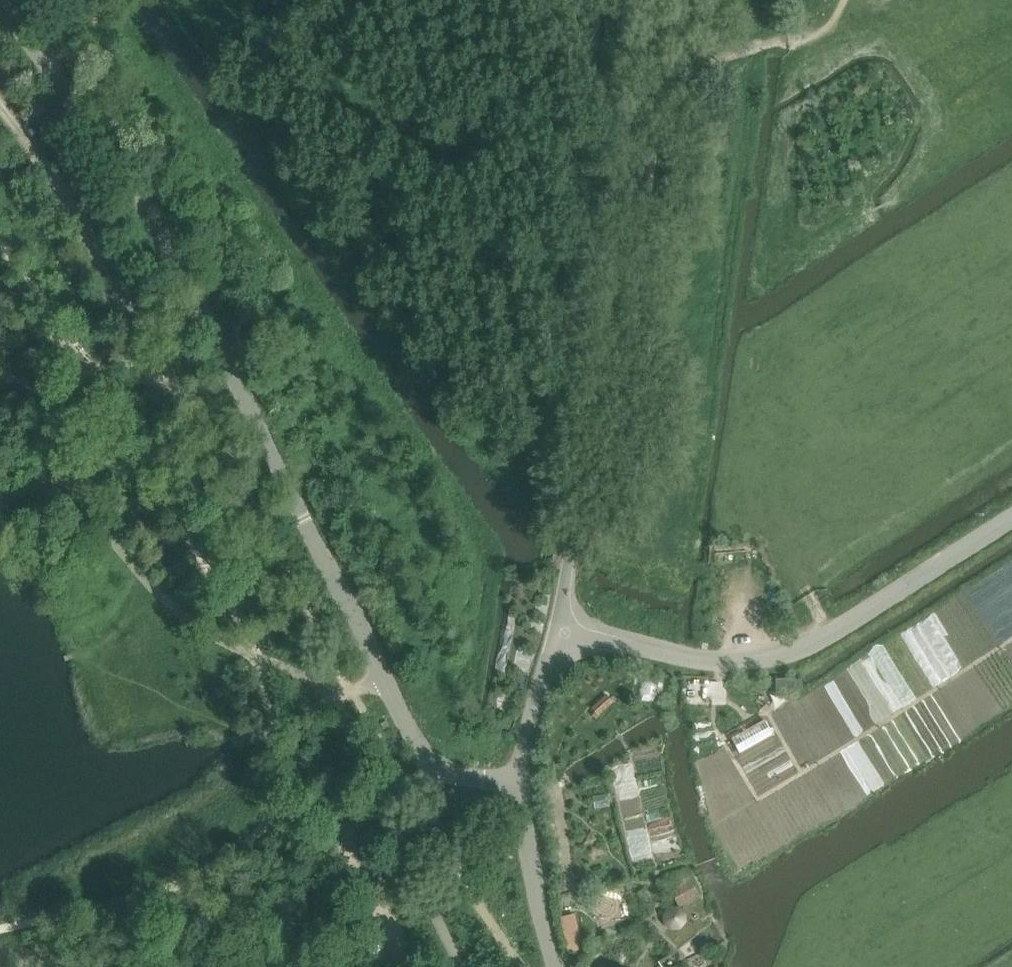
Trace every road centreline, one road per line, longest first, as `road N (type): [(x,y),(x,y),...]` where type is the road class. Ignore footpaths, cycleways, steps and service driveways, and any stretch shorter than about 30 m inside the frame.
road 1 (unclassified): [(0,0),(52,66),(196,301),(413,741),(434,767),(458,778),(516,778)]
road 2 (unclassified): [(516,778),(561,634),(590,356),(648,0)]
road 3 (unclassified): [(516,778),(555,966)]

